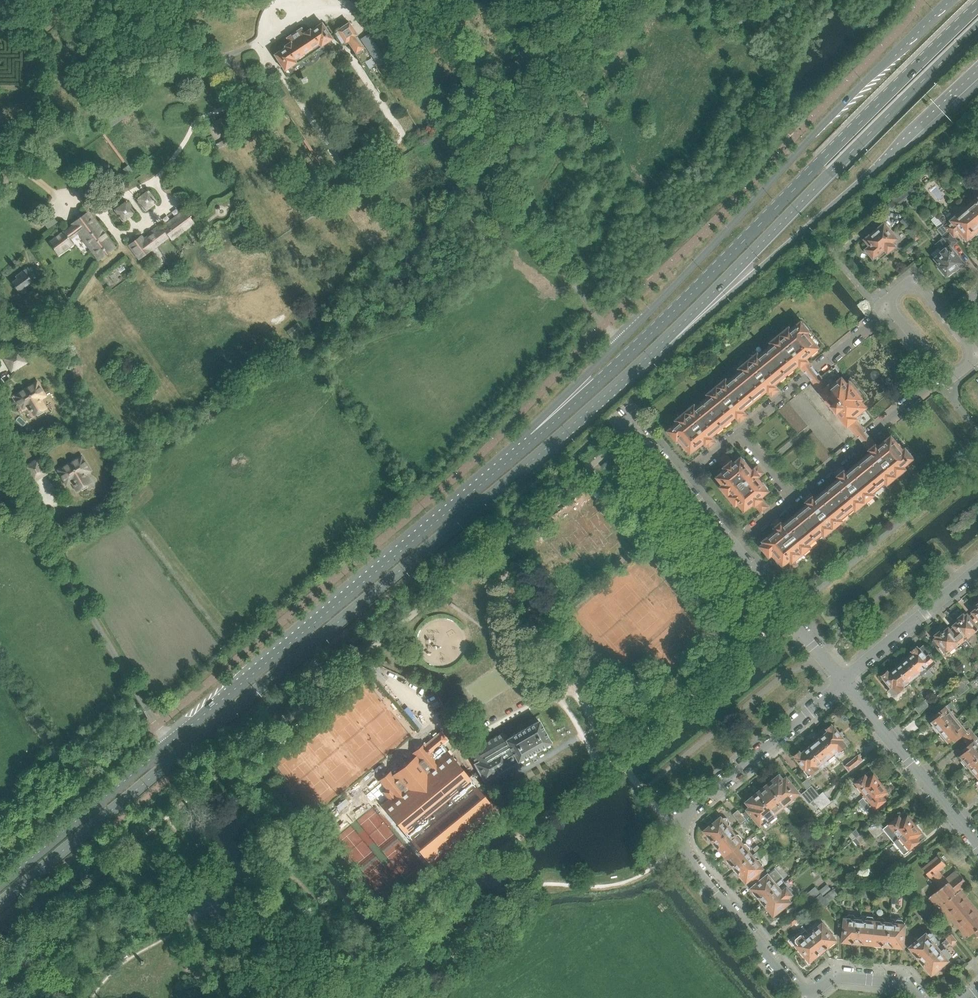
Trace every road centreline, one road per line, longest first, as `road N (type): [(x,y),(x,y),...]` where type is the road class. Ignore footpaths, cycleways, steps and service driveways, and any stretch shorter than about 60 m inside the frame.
road 1 (primary): [(0,903),(523,468),(657,347)]
road 2 (primary): [(534,440),(0,882)]
road 3 (primary): [(977,6),(534,440)]
road 4 (primary): [(951,0),(766,185),(534,440)]
road 5 (residential): [(919,997),(899,981),(839,976),(800,993),(683,844),(691,810),(845,683)]
road 6 (primary): [(657,347),(977,27)]
road 7 (primary): [(657,347),(760,269),(977,74)]
road 8 (track): [(332,997),(604,765)]
road 9 (residential): [(977,846),(845,683)]
road 10 (residential): [(738,430),(888,307)]
road 11 (residential): [(794,498),(944,375)]
road 12 (residential): [(845,683),(732,547)]
road 13 (residential): [(845,683),(977,569)]

